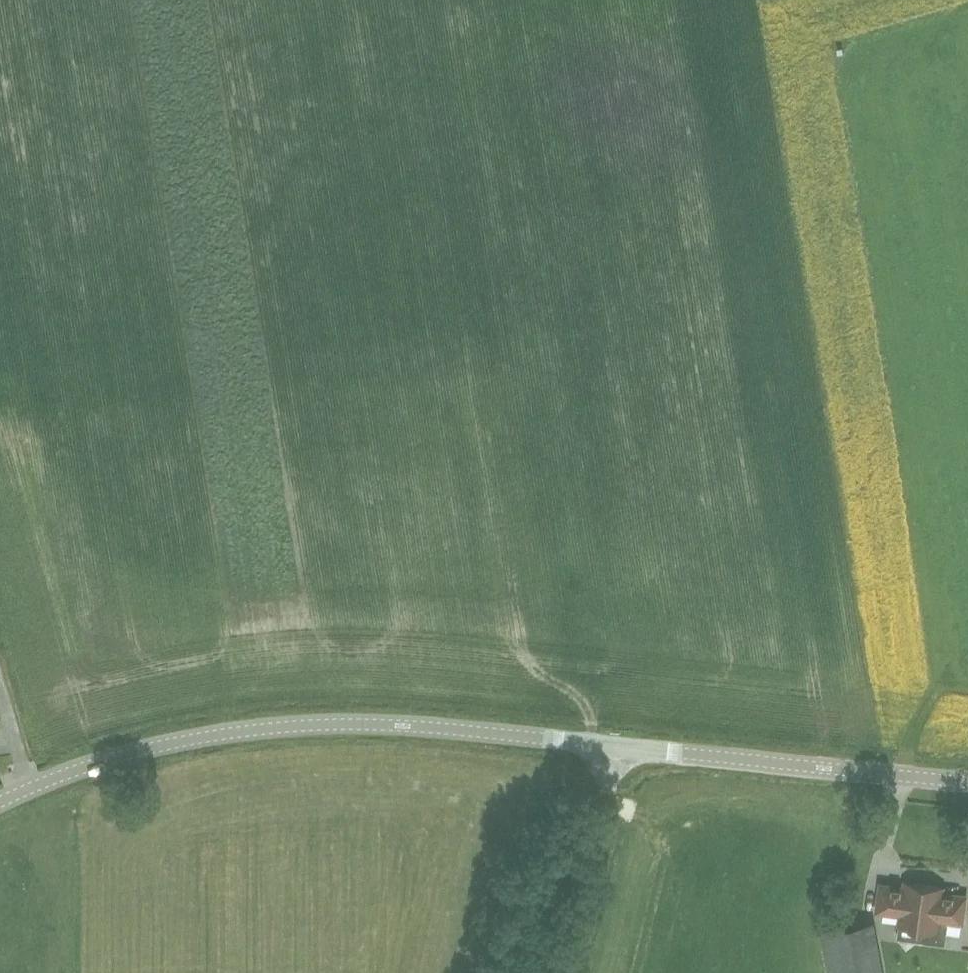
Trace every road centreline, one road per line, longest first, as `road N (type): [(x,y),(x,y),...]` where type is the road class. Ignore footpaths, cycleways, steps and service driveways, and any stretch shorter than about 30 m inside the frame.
road 1 (tertiary): [(0,806),(138,754),(255,733),(381,729),(622,749)]
road 2 (tertiary): [(622,749),(967,793)]
road 3 (unclassified): [(569,972),(622,749)]

